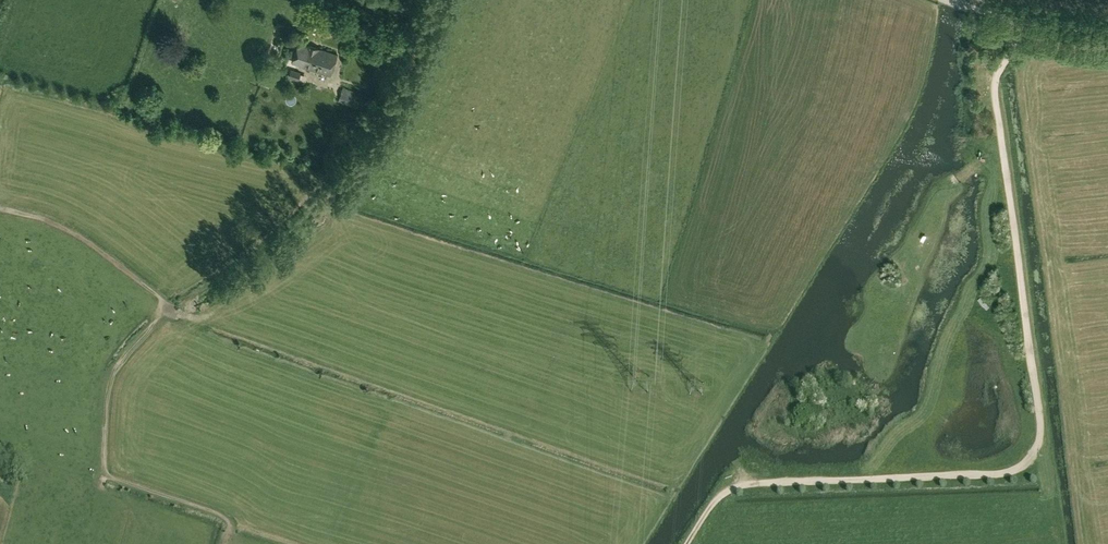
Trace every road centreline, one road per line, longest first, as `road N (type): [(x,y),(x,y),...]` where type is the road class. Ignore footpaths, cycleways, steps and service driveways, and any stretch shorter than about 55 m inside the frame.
road 1 (track): [(1012,19),(1012,54),(994,87),(1039,415),(1035,451),(1012,471),(984,475),(734,485),(688,543)]
road 2 (unclassified): [(342,176),(386,110),(434,0)]

